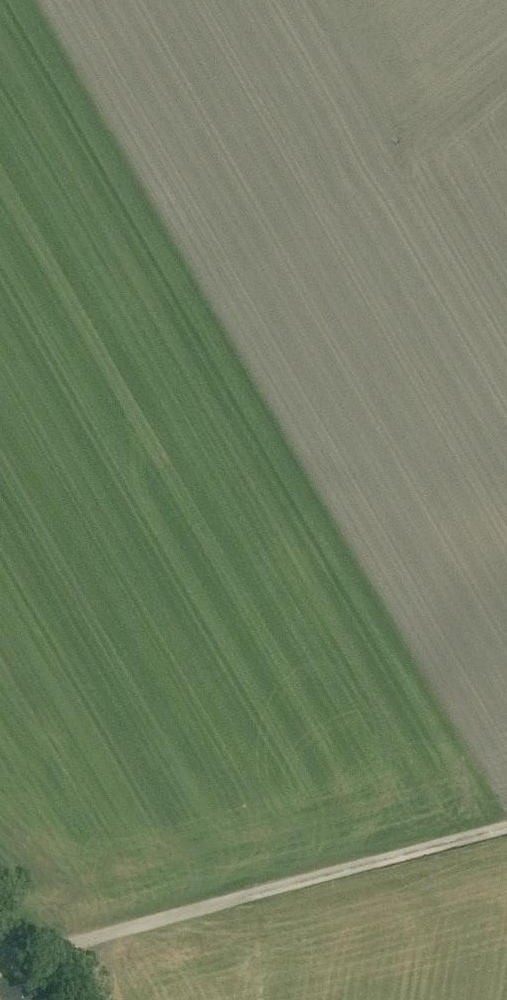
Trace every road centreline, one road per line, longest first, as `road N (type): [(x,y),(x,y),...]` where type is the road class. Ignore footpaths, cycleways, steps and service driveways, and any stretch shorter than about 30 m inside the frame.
road 1 (track): [(0,963),(506,829)]

